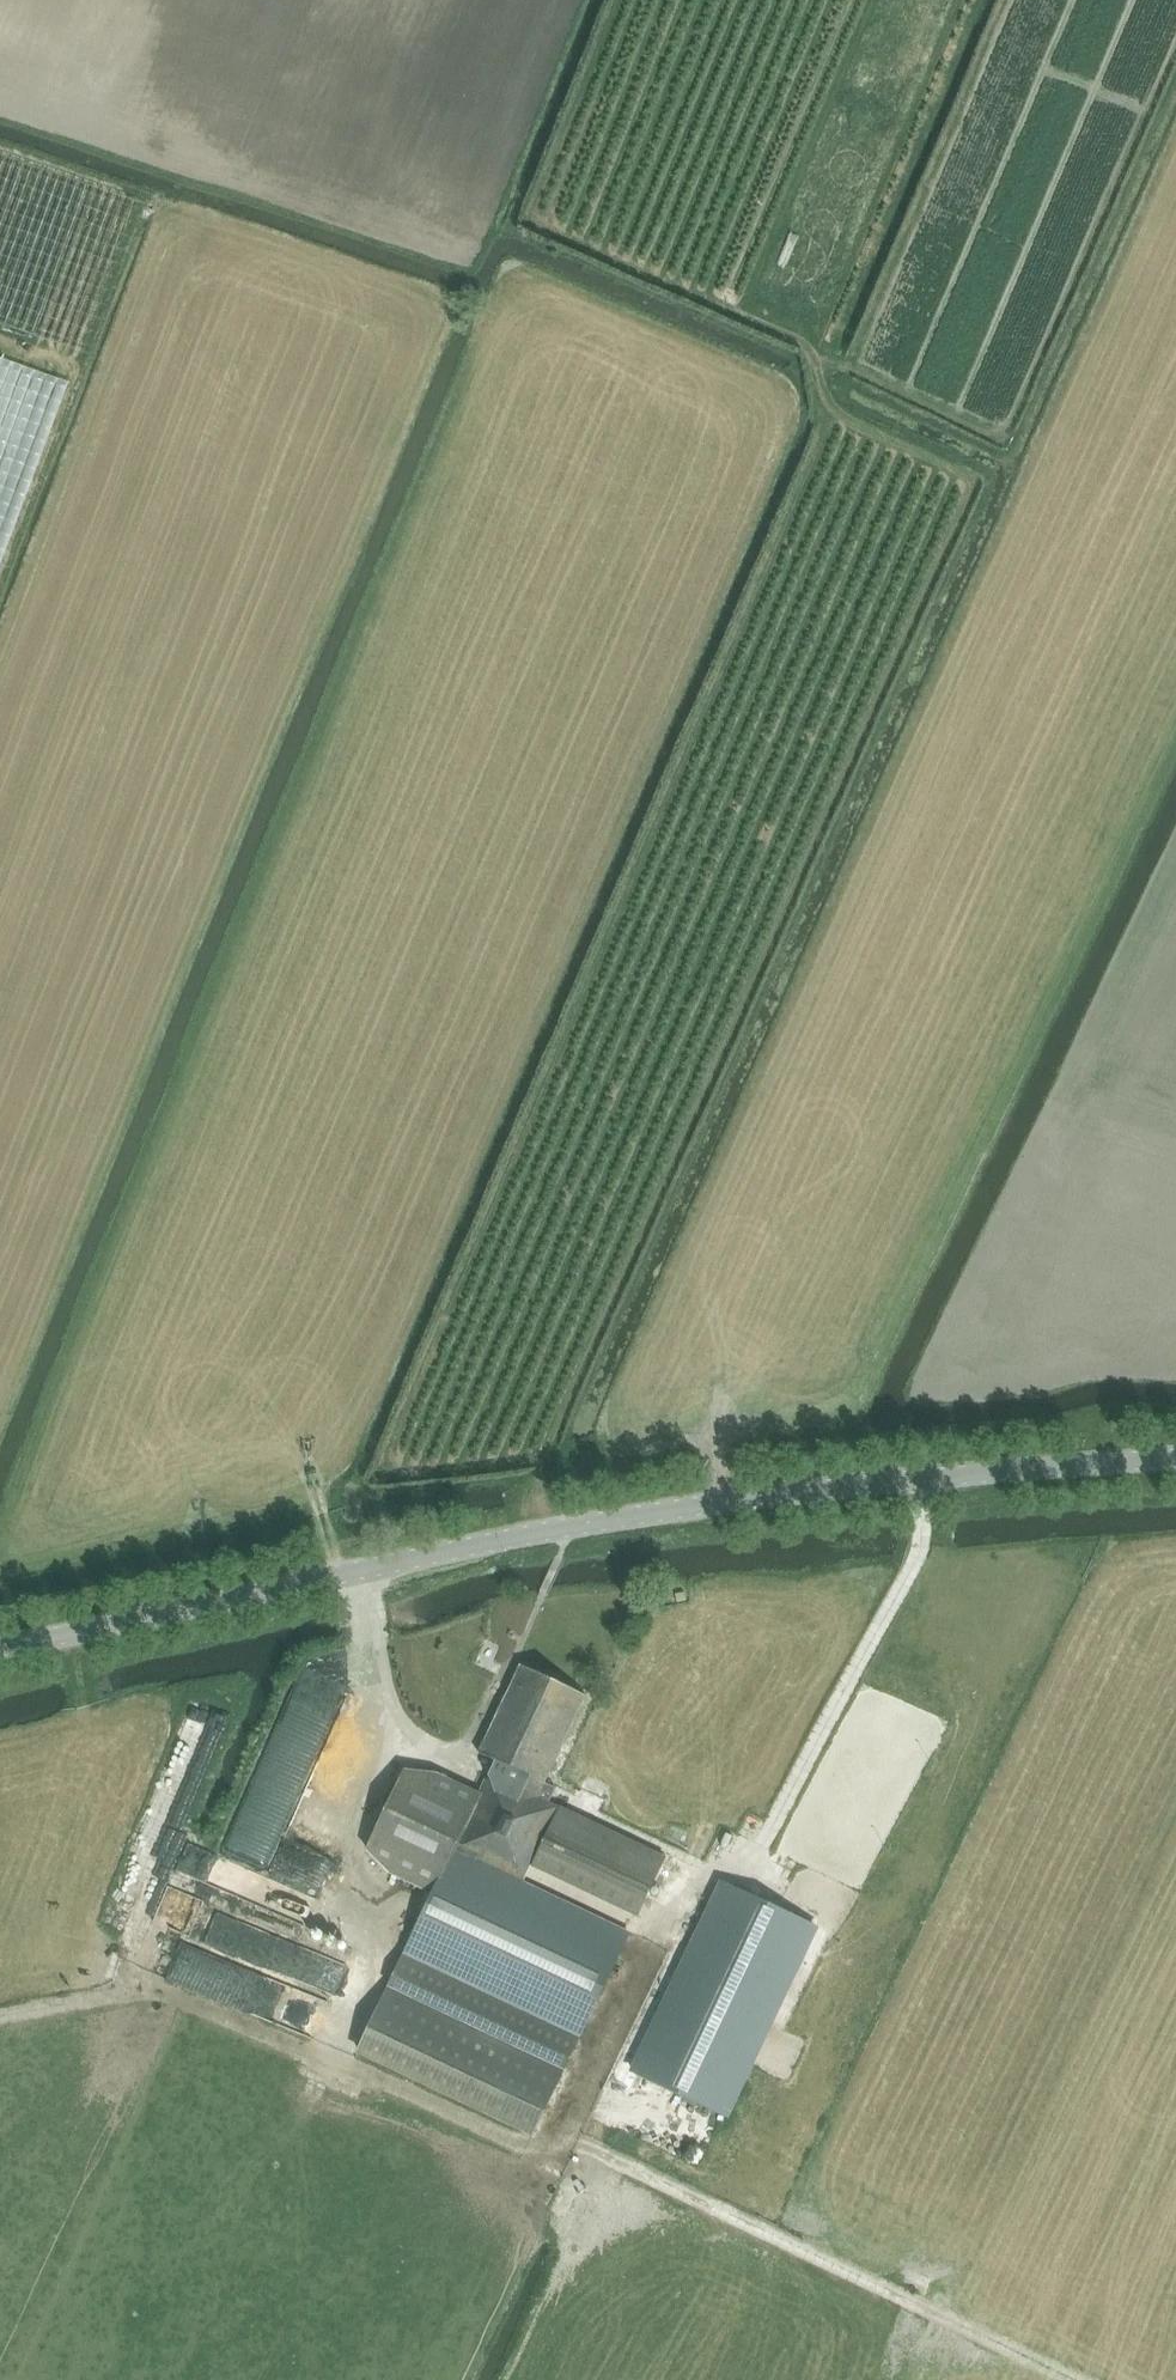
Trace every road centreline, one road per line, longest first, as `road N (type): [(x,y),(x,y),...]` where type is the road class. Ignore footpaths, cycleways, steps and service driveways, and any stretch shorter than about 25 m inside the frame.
road 1 (unclassified): [(0,1645),(142,1622),(451,1550),(929,1469),(1175,1455)]

